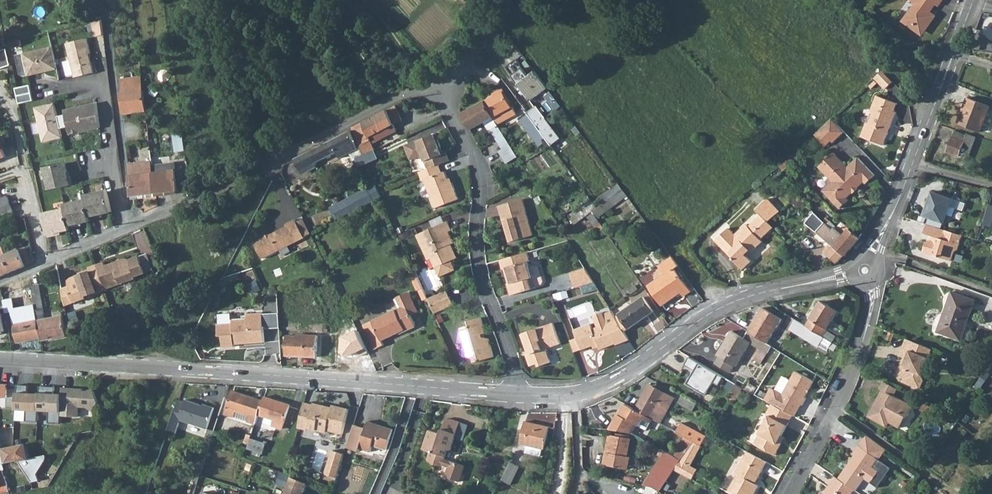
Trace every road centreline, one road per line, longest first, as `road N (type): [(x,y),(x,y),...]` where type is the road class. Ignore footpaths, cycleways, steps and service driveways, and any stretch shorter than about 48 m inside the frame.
road 1 (residential): [(0,358),(519,394)]
road 2 (residential): [(519,394),(600,387),(736,299),(866,271)]
road 3 (residential): [(122,231),(249,177),(406,94),(441,94)]
road 4 (residential): [(519,394),(479,272),(475,154),(441,94)]
road 5 (residential): [(866,271),(973,0)]
road 6 (residential): [(788,493),(861,347),(870,315),(866,271)]
road 7 (residential): [(122,231),(102,86),(68,94)]
road 8 (residential): [(42,264),(11,111),(0,96)]
road 9 (track): [(955,493),(836,406)]

